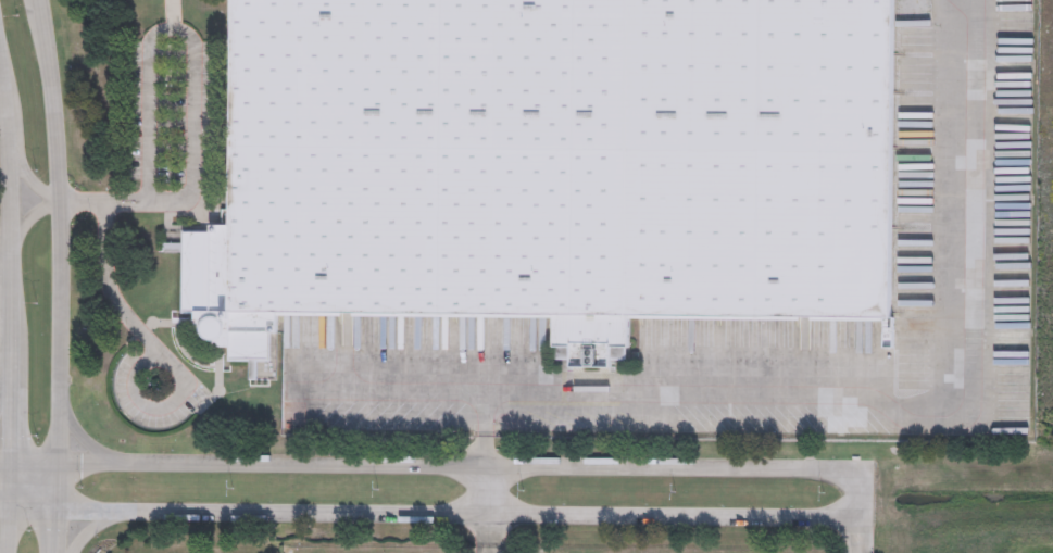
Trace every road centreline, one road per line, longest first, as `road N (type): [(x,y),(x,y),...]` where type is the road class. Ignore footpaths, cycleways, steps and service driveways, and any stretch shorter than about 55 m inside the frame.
road 1 (tertiary): [(856,466),(64,456)]
road 2 (tertiary): [(64,506),(856,510)]
road 3 (tertiary): [(0,14),(17,113),(20,504),(8,552)]
road 4 (tertiary): [(64,456),(64,110),(46,0)]

